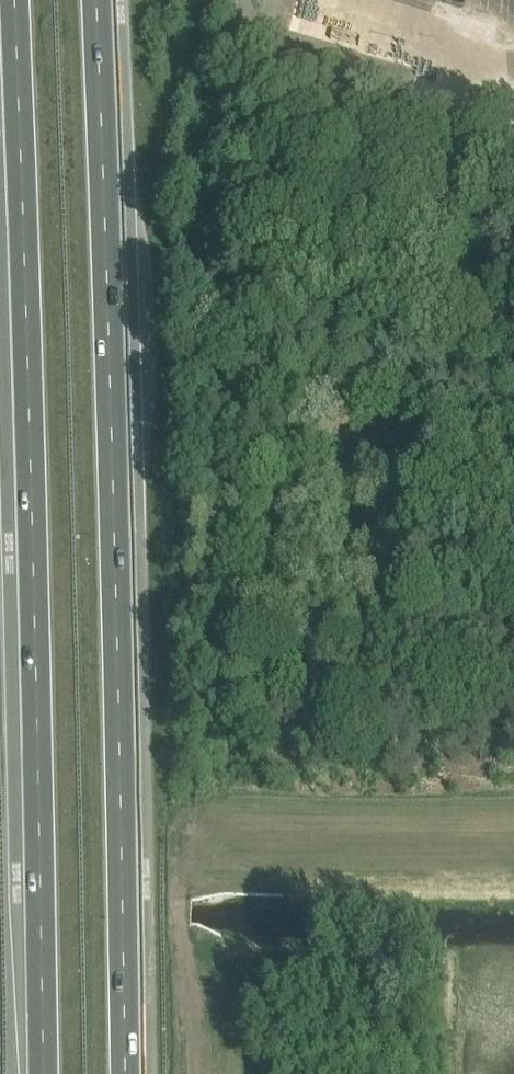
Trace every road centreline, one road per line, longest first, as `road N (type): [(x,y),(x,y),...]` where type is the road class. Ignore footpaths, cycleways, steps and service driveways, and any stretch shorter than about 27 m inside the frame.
road 1 (trunk): [(125,1073),(96,0)]
road 2 (trunk): [(14,0),(43,1073)]

